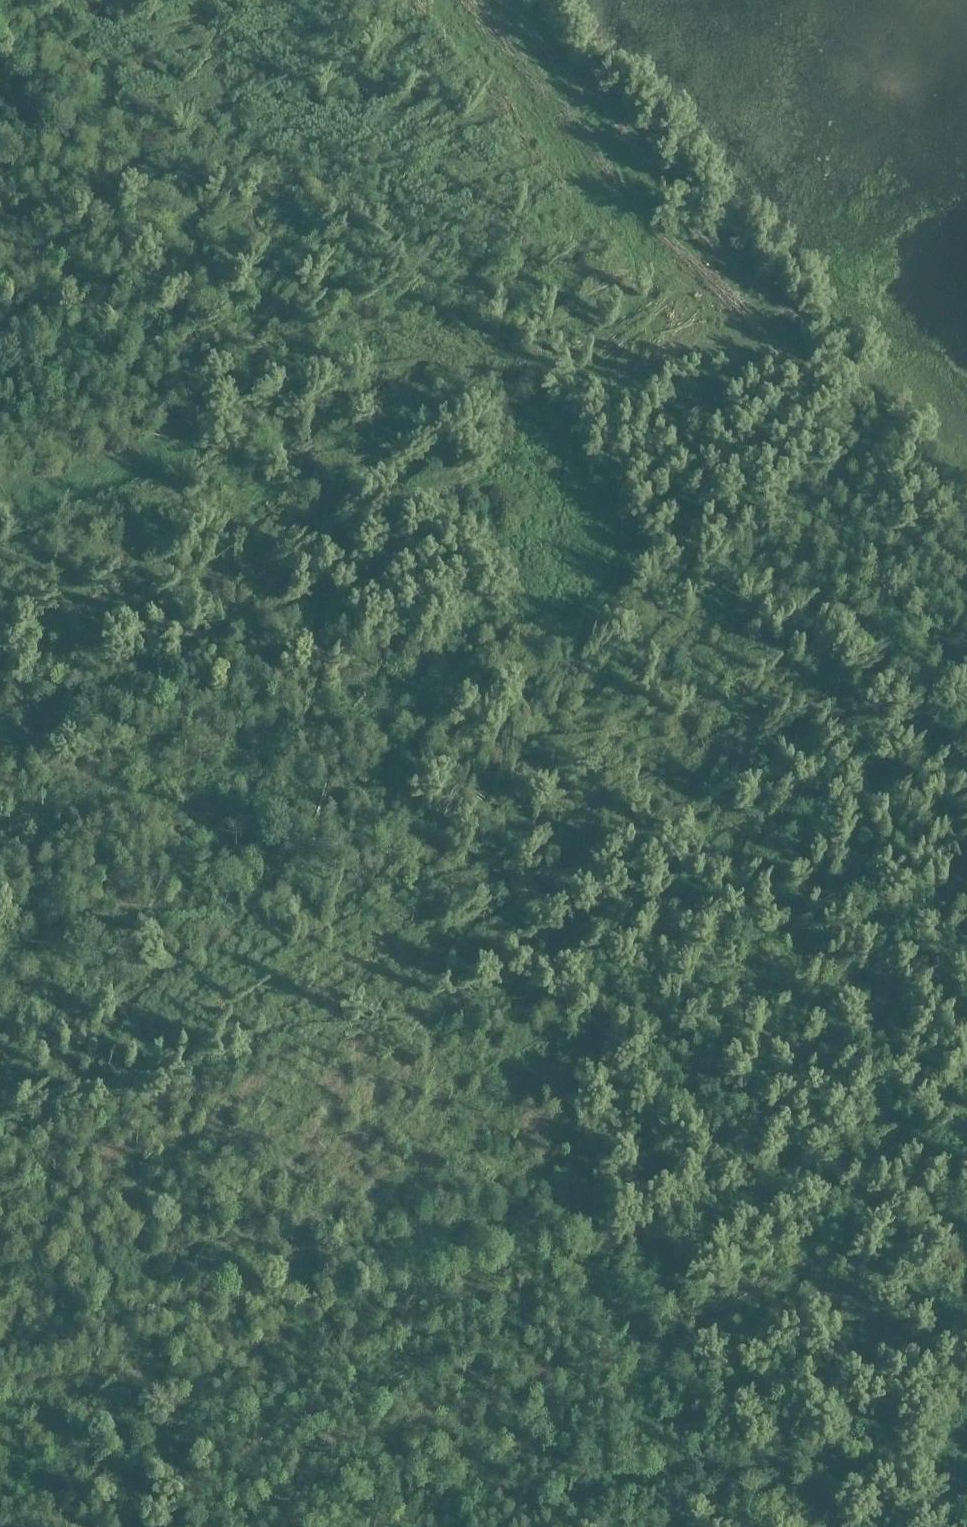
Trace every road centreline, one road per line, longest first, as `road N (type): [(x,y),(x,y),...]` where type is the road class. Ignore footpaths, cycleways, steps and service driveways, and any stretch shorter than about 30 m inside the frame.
road 1 (track): [(542,0),(966,472)]

